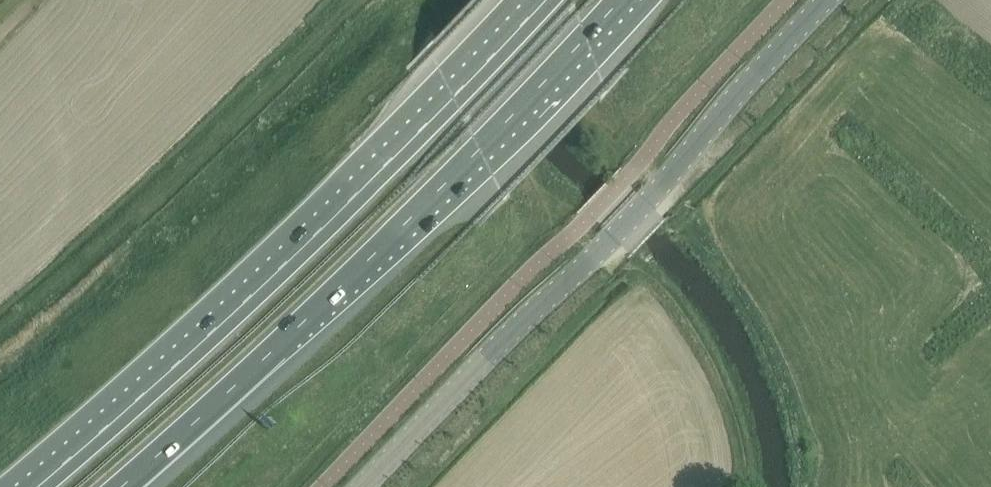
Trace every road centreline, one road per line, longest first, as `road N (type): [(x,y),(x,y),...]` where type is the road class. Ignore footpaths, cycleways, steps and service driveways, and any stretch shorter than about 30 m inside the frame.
road 1 (motorway): [(545,0),(322,228),(37,486)]
road 2 (motorway): [(117,486),(282,343),(621,0)]
road 3 (unclassified): [(364,486),(836,0)]

